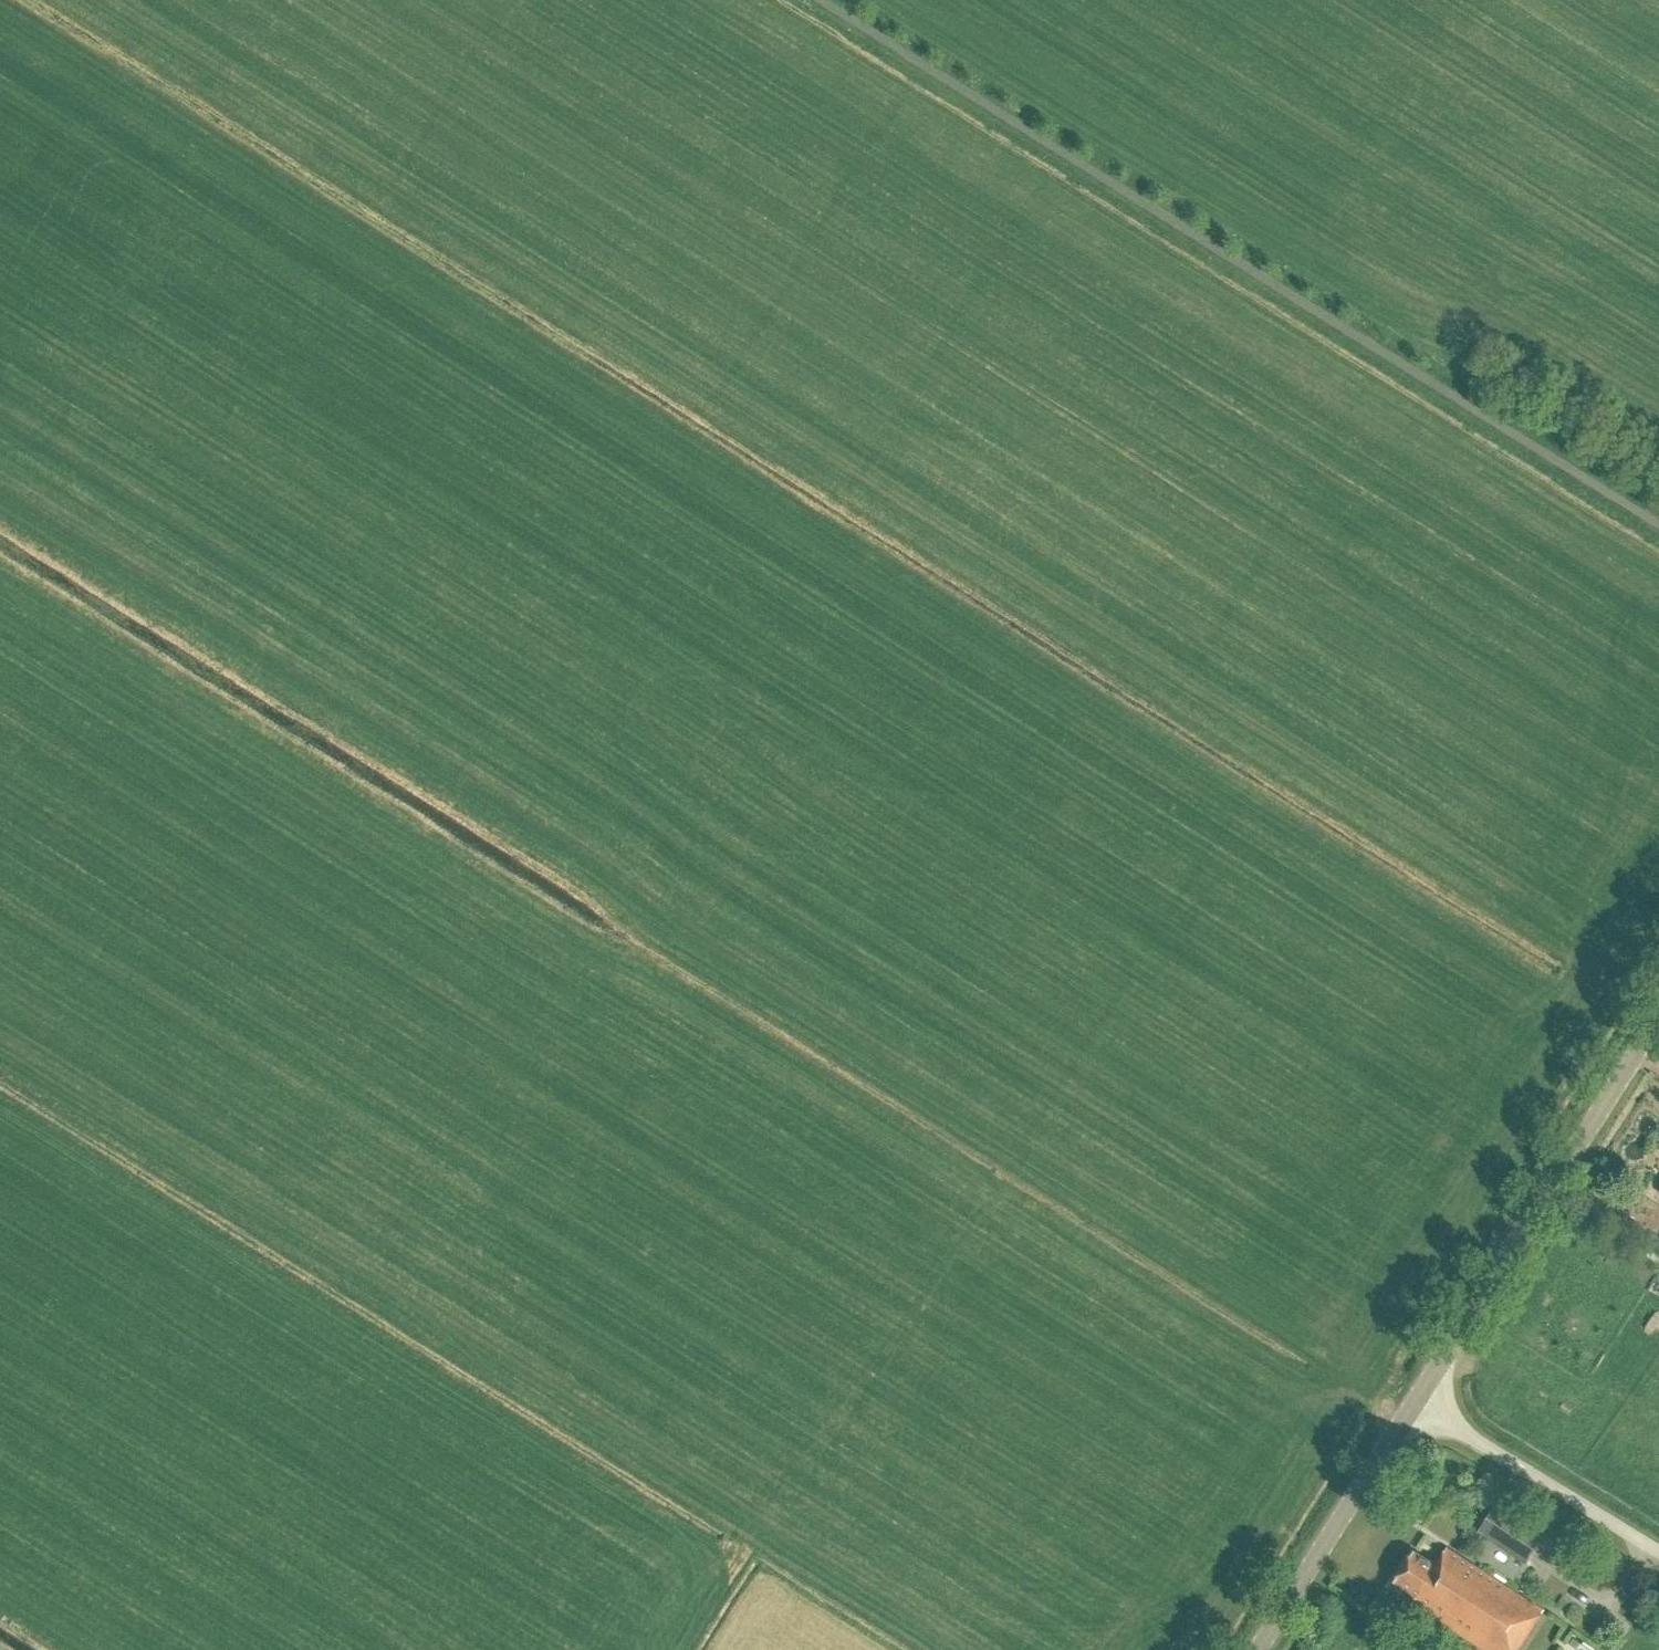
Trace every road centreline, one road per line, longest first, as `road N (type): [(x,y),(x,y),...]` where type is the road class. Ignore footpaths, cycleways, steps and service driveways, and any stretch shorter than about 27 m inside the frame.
road 1 (tertiary): [(1415,1404),(1658,1019)]
road 2 (tertiary): [(1260,1649),(1415,1404)]
road 3 (unclassified): [(1658,1552),(1415,1404)]

